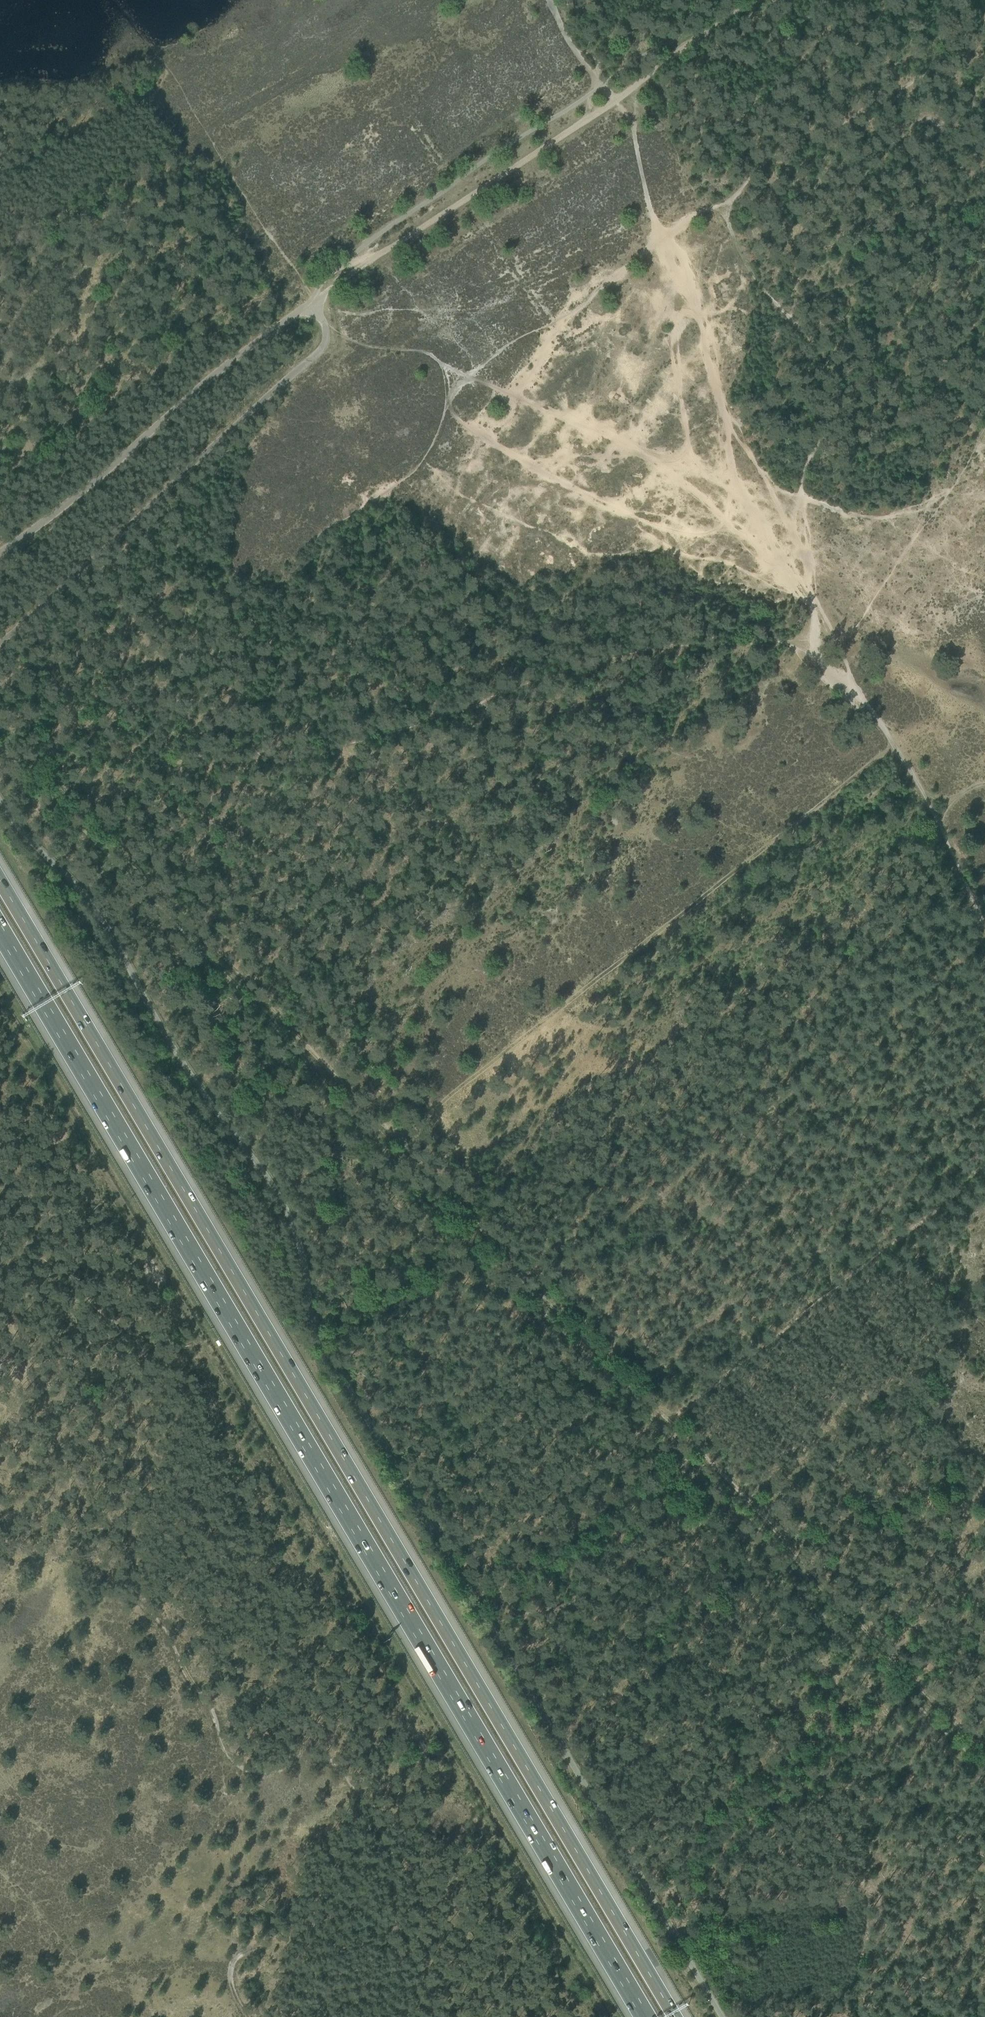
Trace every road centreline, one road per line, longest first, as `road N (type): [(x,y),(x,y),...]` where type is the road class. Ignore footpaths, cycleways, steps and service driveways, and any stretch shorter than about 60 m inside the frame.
road 1 (motorway): [(675,2016),(0,879)]
road 2 (motorway): [(0,930),(645,2016)]
road 3 (track): [(248,2016),(230,1977),(233,1964),(396,1884),(391,1847),(360,1791),(317,1756),(271,1772),(244,1771),(219,1745),(211,1711),(129,1579),(126,1548),(152,1467),(131,1390),(146,1354),(0,1211)]
road 4 (track): [(668,1419),(0,730)]
road 5 (unclassified): [(0,643),(322,349),(326,327),(309,302),(0,555)]
road 6 (track): [(395,1139),(896,746)]
road 7 (track): [(811,646),(813,609),(791,563),(791,514),(829,397),(805,338),(743,262),(716,208)]
road 8 (track): [(984,1752),(668,1419)]
road 9 (track): [(984,1169),(668,1419)]
road 10 (track): [(309,302),(615,101)]
road 11 (track): [(978,0),(981,28),(962,69),(918,80),(779,153),(716,208)]
road 12 (track): [(984,924),(896,746),(811,646)]
road 13 (track): [(716,208),(681,224),(448,392)]
road 14 (track): [(615,101),(766,0)]
road 15 (track): [(439,2016),(391,1933),(396,1884)]

